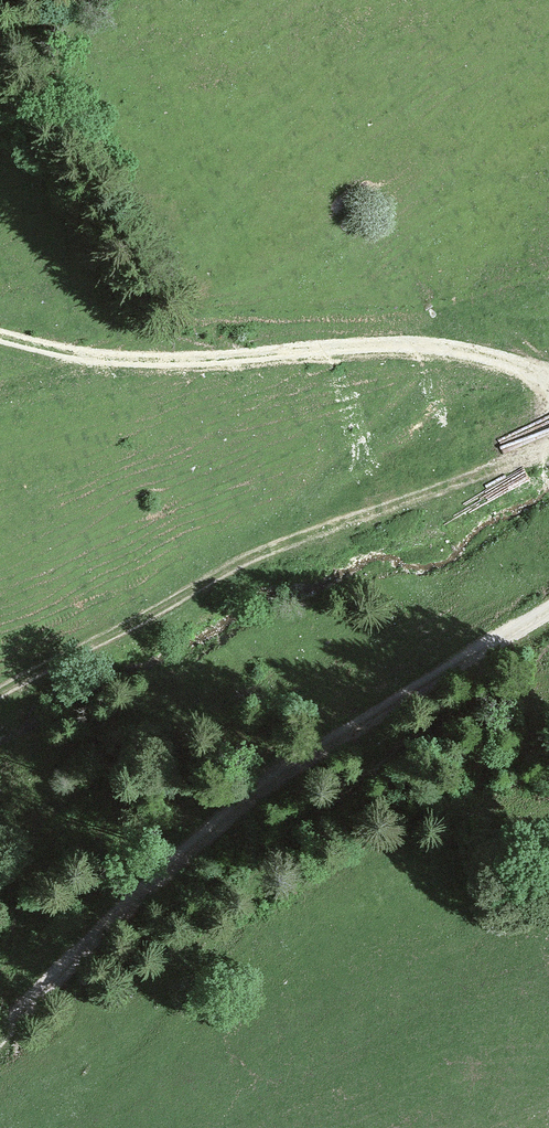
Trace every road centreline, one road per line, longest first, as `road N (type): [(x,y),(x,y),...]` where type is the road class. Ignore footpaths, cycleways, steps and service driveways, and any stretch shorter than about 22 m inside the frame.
road 1 (track): [(548,602),(321,749),(159,875),(0,1039)]
road 2 (track): [(548,443),(406,492),(231,567),(0,688)]
road 3 (track): [(0,328),(152,358),(348,347),(469,351),(510,358),(548,385)]

